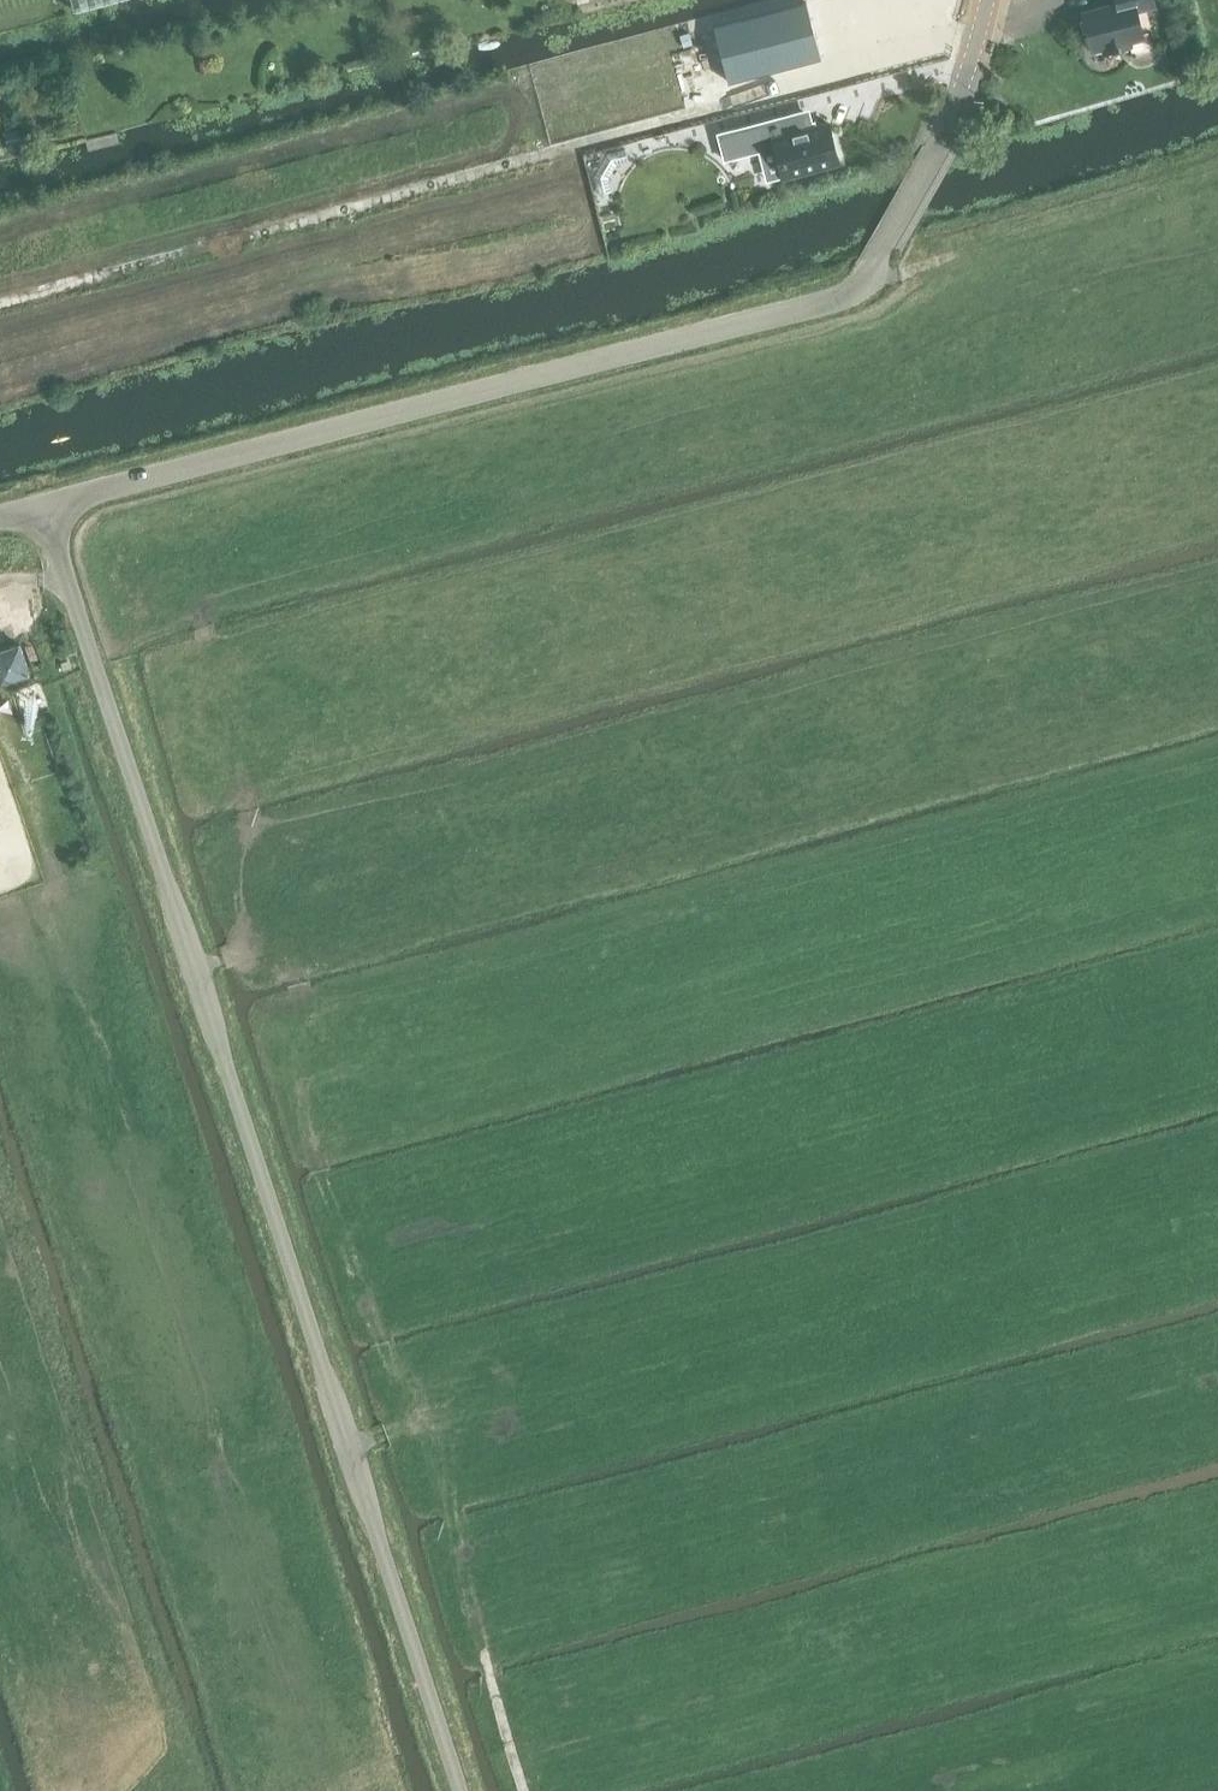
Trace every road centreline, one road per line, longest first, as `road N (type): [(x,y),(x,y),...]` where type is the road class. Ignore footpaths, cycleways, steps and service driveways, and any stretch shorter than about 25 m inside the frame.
road 1 (unclassified): [(463,1790),(42,504)]
road 2 (residential): [(42,504),(837,298),(867,271),(939,143),(987,0)]
road 3 (track): [(0,301),(723,104)]
road 4 (track): [(1217,179),(971,258),(900,276),(867,271)]

